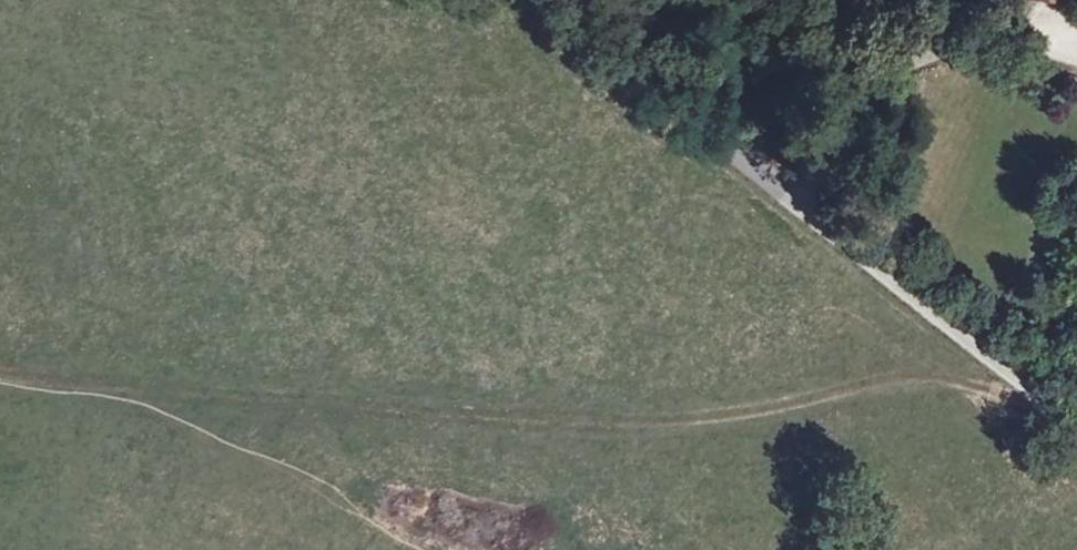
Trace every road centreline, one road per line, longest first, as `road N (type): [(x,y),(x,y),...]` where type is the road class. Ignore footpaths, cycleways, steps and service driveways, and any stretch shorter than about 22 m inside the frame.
road 1 (unclassified): [(542,0),(1076,419)]

